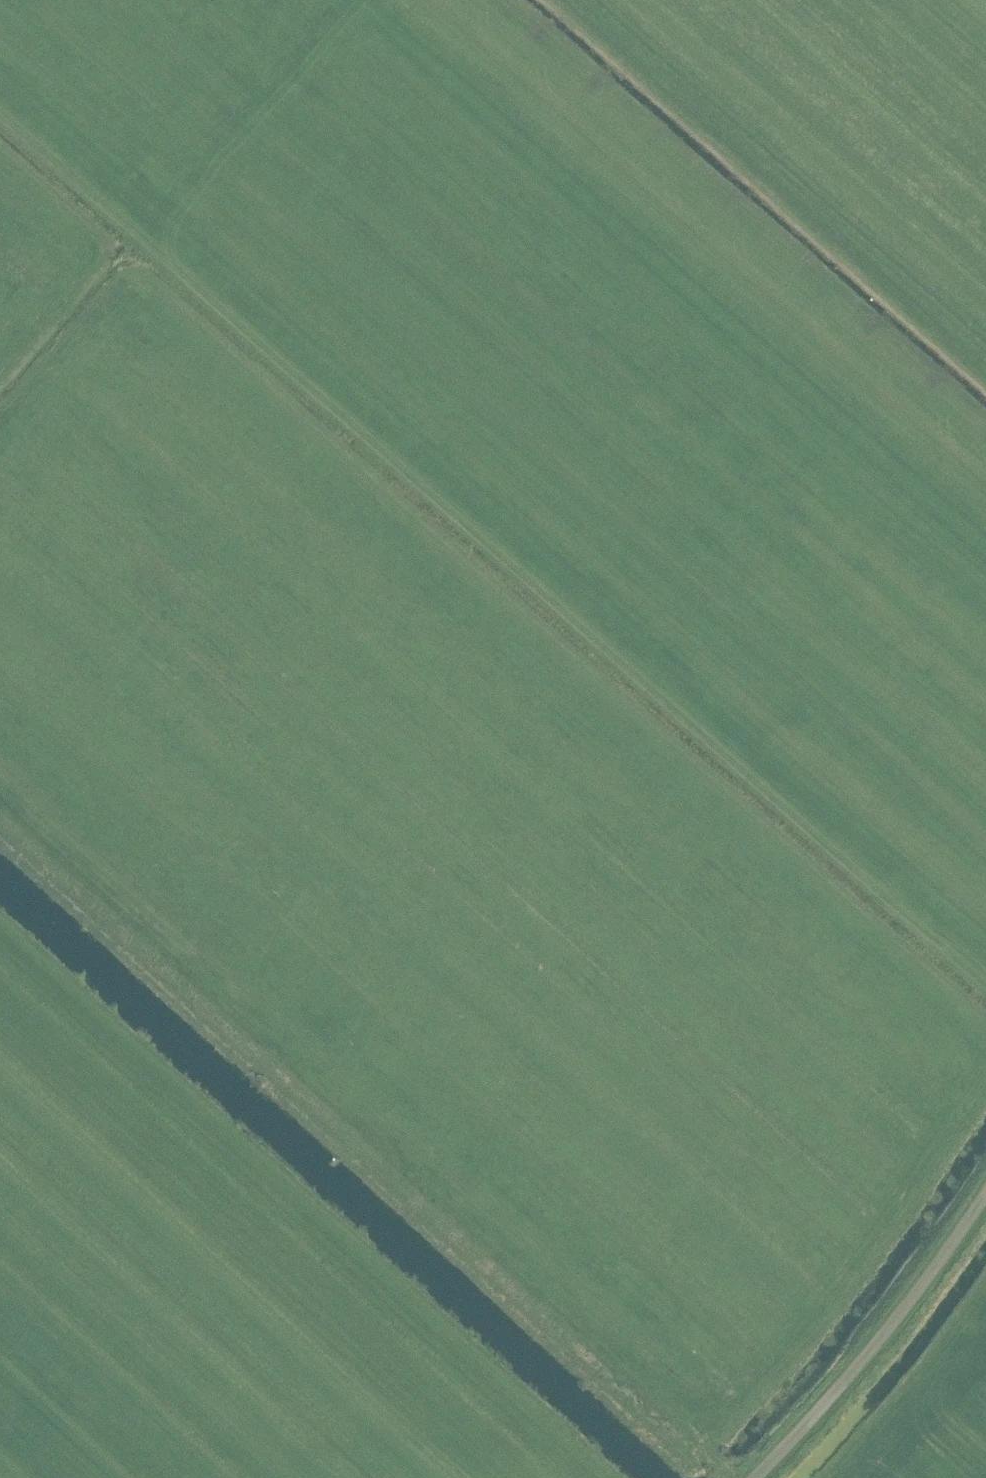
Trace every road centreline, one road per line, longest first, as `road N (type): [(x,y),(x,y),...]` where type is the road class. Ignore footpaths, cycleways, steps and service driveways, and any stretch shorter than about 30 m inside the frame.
road 1 (unclassified): [(753,1477),(838,1385),(985,1193)]

